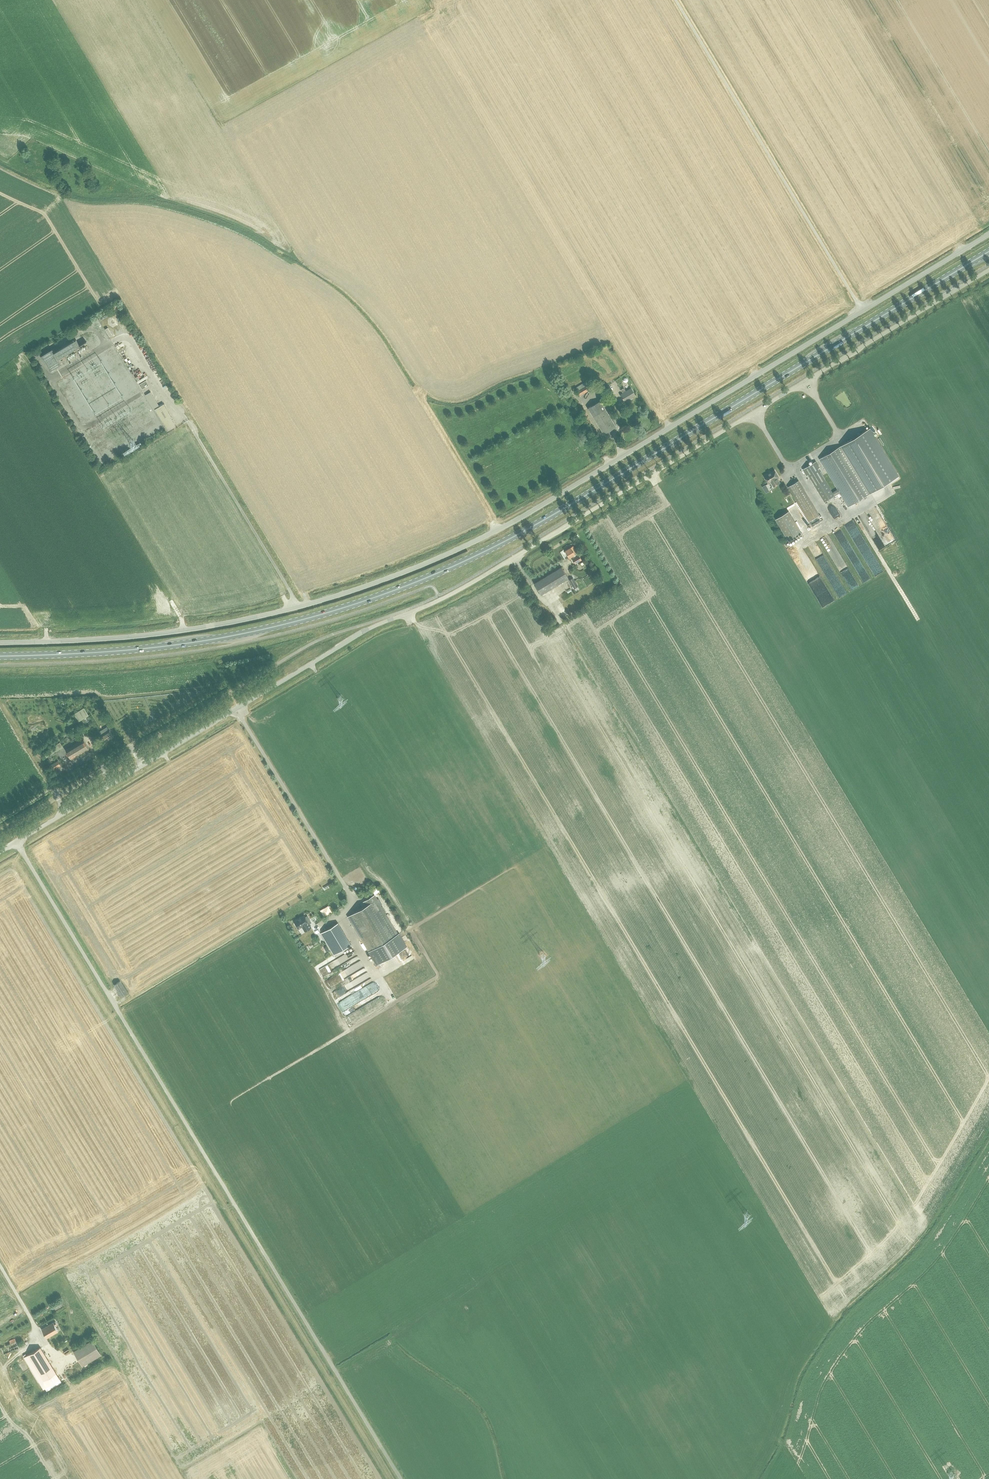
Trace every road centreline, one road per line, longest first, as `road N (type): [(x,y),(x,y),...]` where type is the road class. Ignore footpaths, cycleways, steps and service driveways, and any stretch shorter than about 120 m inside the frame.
road 1 (unclassified): [(16,842),(356,635),(468,585),(988,270)]
road 2 (unclassified): [(0,643),(191,630),(297,607),(416,567),(523,516),(988,234)]
road 3 (primary): [(0,656),(247,633),(438,573),(544,520),(988,251)]
road 4 (unclassified): [(401,1478),(16,842)]

